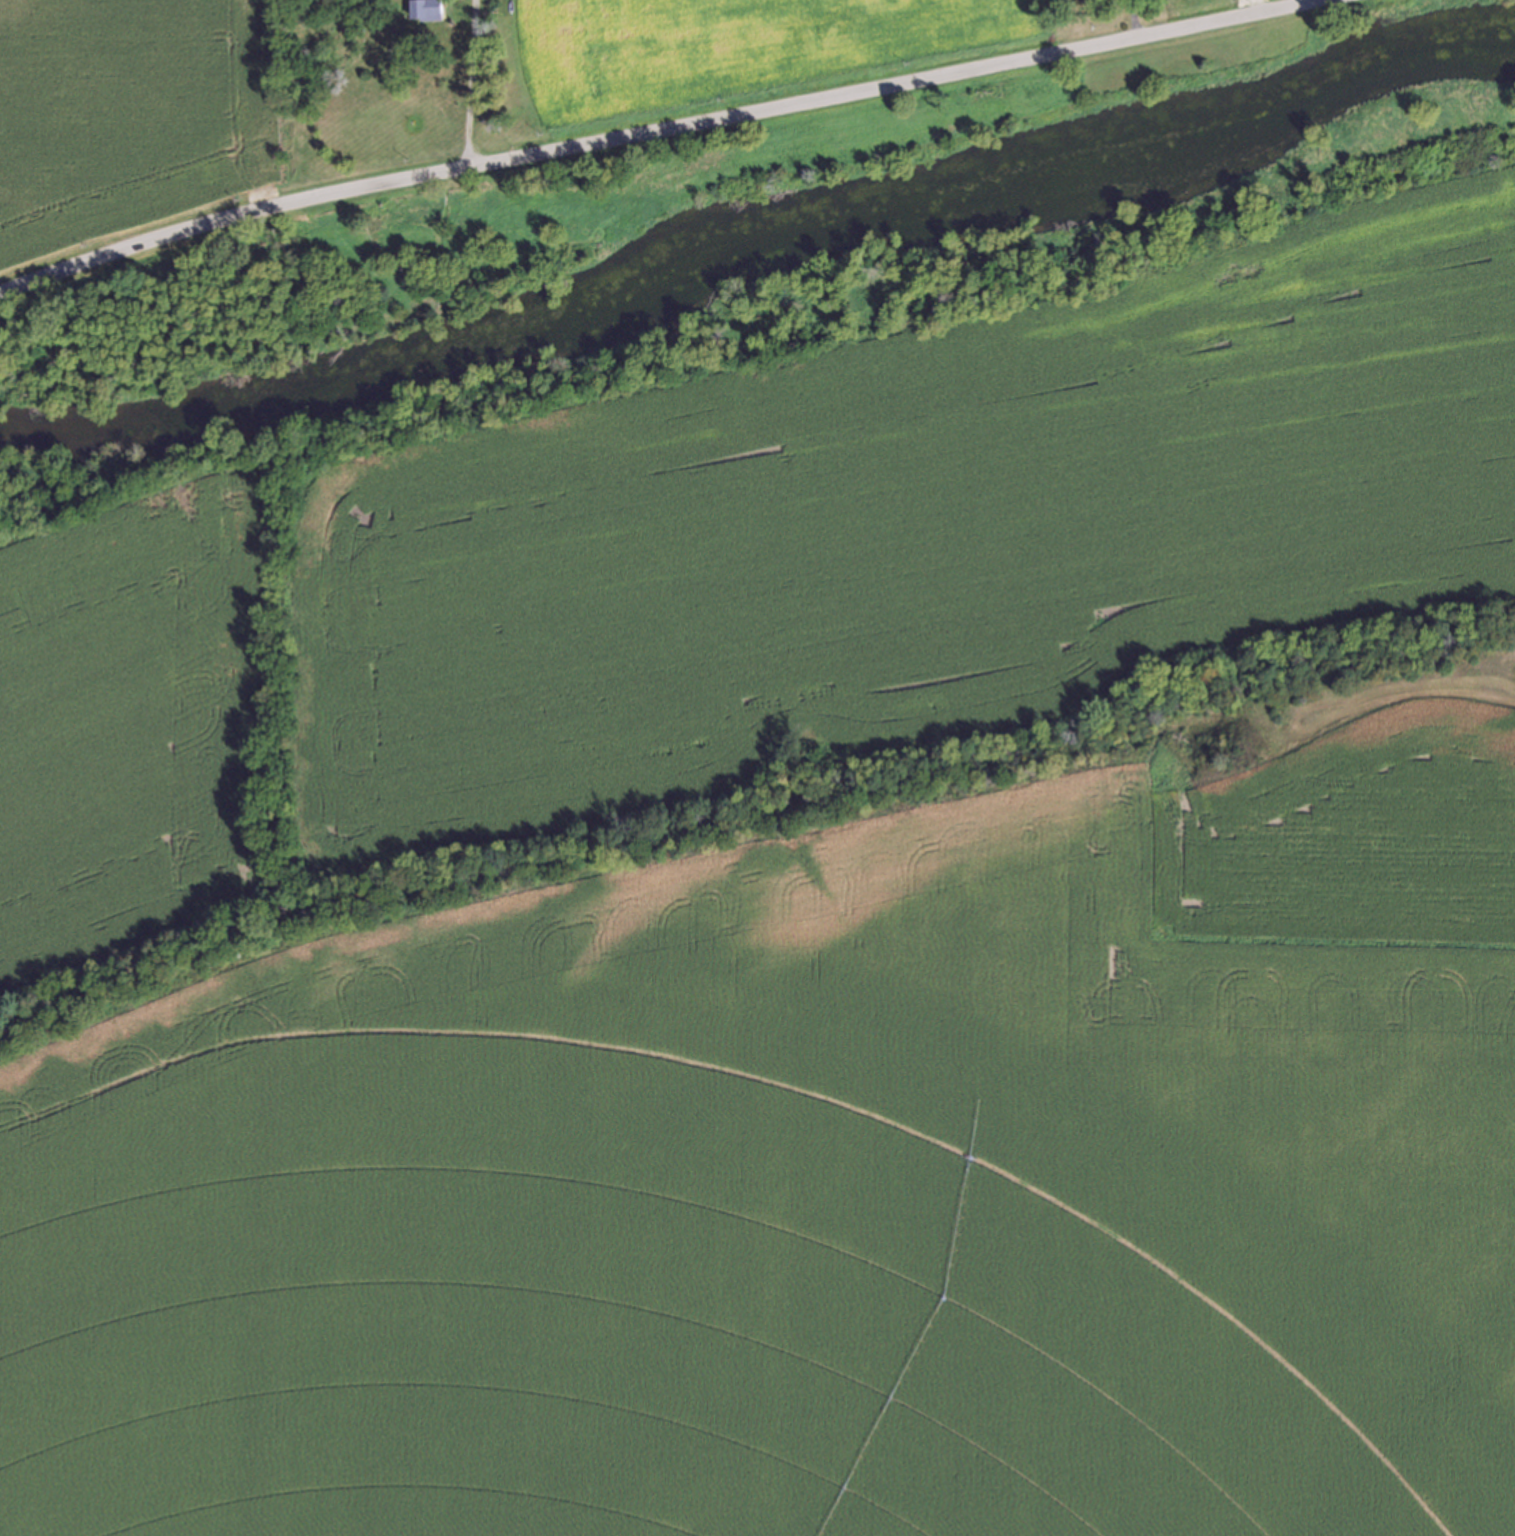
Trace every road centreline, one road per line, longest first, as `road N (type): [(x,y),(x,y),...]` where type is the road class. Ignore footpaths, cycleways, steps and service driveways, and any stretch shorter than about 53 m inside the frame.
road 1 (residential): [(0,300),(292,209),(1363,0)]

